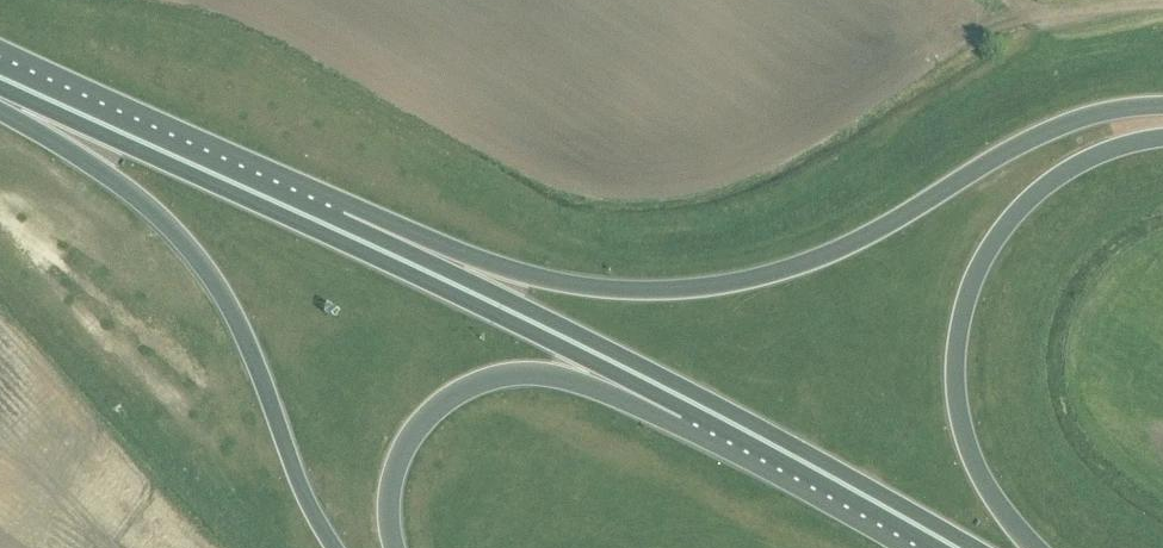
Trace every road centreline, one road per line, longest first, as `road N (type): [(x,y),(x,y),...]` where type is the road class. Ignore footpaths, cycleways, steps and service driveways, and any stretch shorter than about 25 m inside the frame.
road 1 (trunk): [(1162,112),(1120,117),(1035,147),(870,240),(732,288),(595,290),(390,257)]
road 2 (trunk): [(0,92),(148,209),(220,286),(295,472),(336,547)]
road 3 (trunk): [(1031,547),(968,452),(958,379),(963,327),(985,261),(1043,195),(1103,159),(1162,142)]
road 4 (trunk): [(390,257),(0,79)]
road 5 (trunk): [(393,547),(402,459),(443,403),(508,376),(645,381)]
road 6 (trunk): [(953,547),(645,381)]
road 7 (trunk): [(645,381),(390,257)]
road 8 (track): [(1043,20),(1162,7)]

